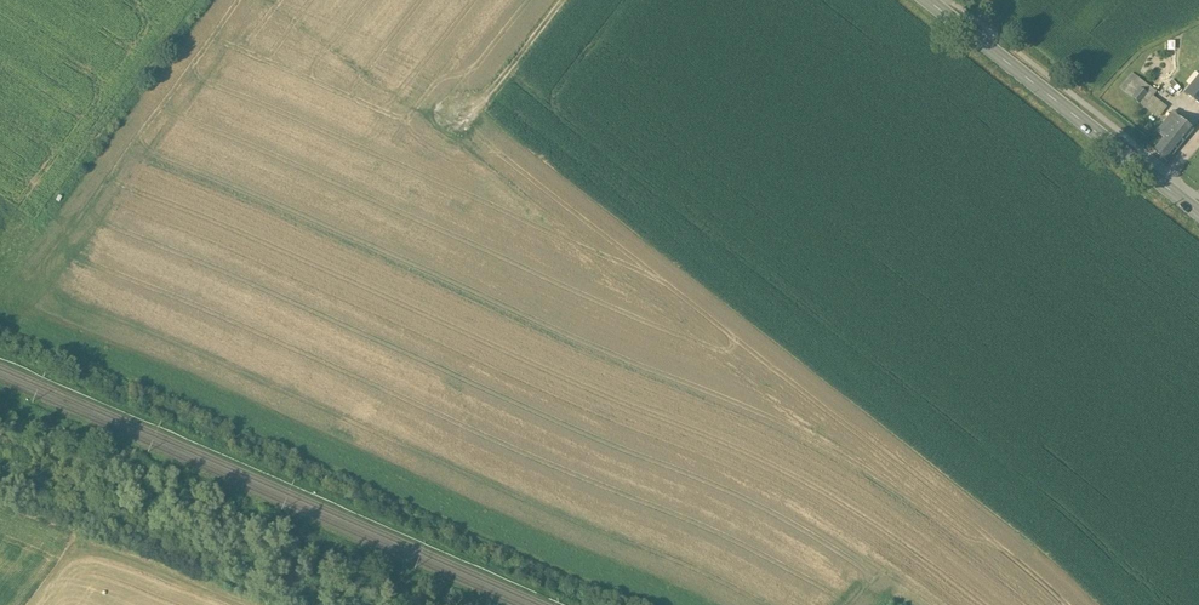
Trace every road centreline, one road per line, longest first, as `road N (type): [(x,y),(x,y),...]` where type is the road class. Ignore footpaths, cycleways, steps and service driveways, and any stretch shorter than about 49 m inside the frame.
road 1 (primary): [(1198,215),(925,0)]

